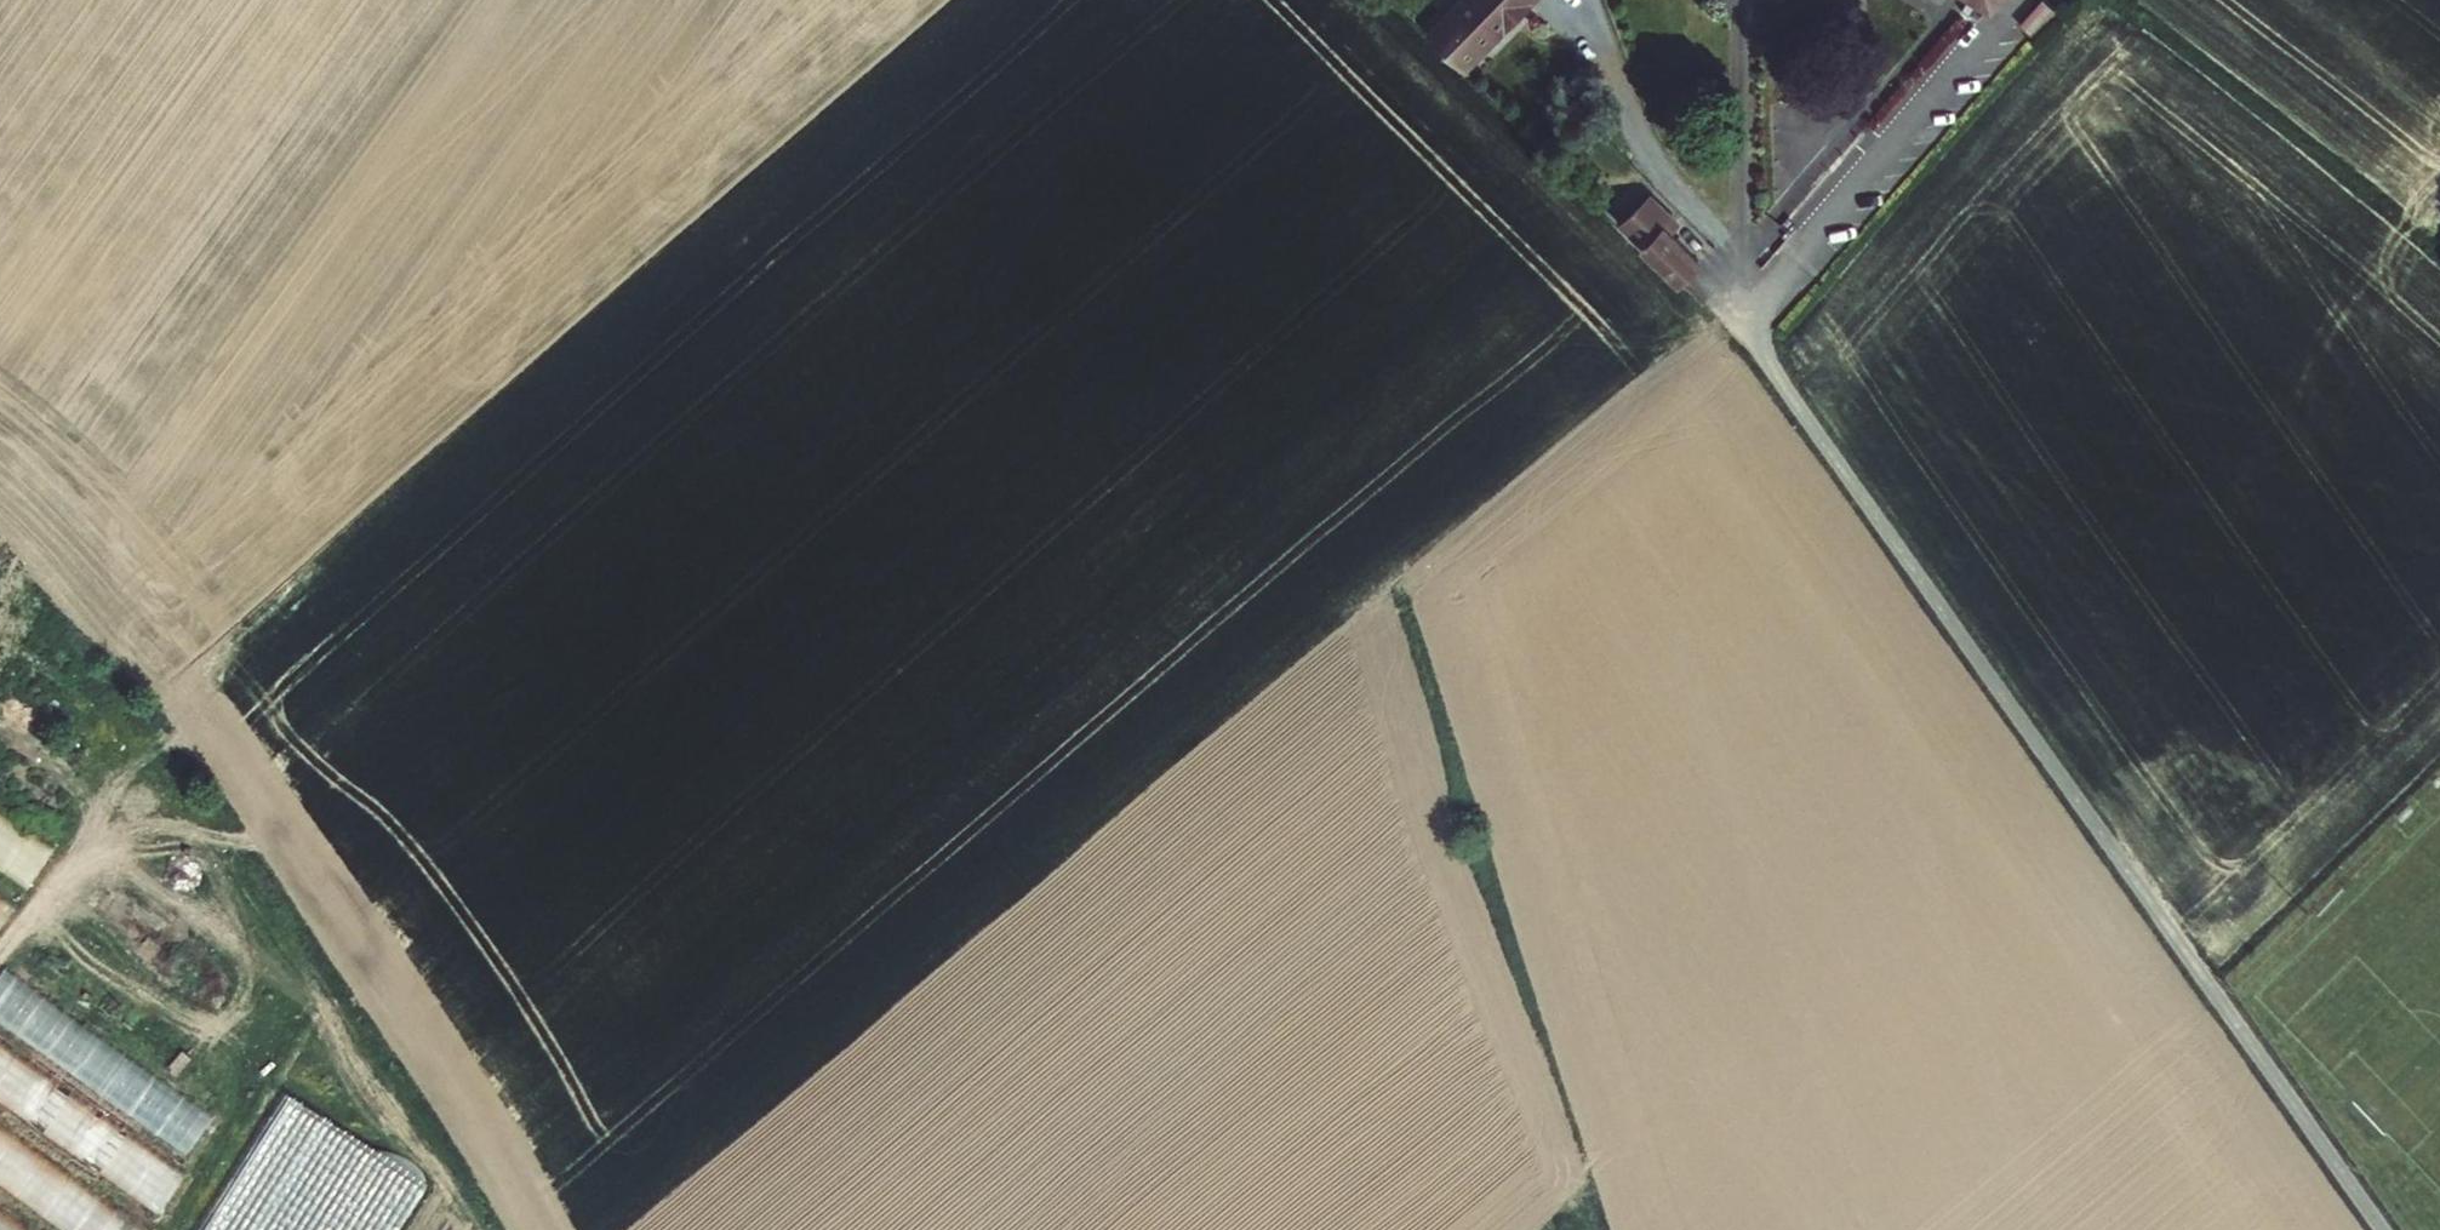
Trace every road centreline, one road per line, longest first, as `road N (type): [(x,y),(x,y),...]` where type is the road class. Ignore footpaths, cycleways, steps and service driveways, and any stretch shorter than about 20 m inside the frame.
road 1 (track): [(0,946),(113,789),(146,765),(175,766),(368,1063)]

